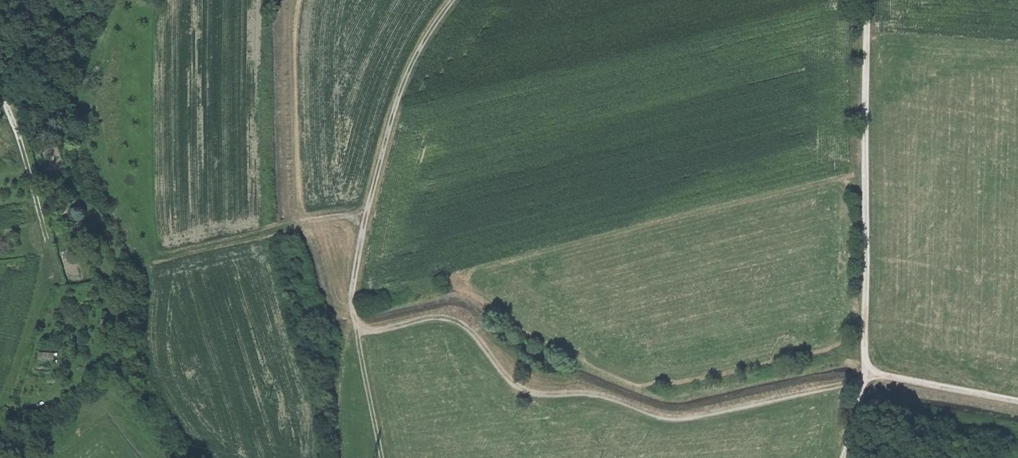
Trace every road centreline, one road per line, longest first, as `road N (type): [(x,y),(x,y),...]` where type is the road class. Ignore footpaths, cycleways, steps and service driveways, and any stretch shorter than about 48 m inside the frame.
road 1 (track): [(868,383),(682,418),(589,391),(521,388),(452,320),(357,331)]
road 2 (track): [(383,457),(354,316),(358,260),(395,111),(455,0)]
road 3 (track): [(873,0),(869,375)]
road 4 (track): [(0,70),(54,276)]
road 5 (track): [(869,375),(1017,401)]

